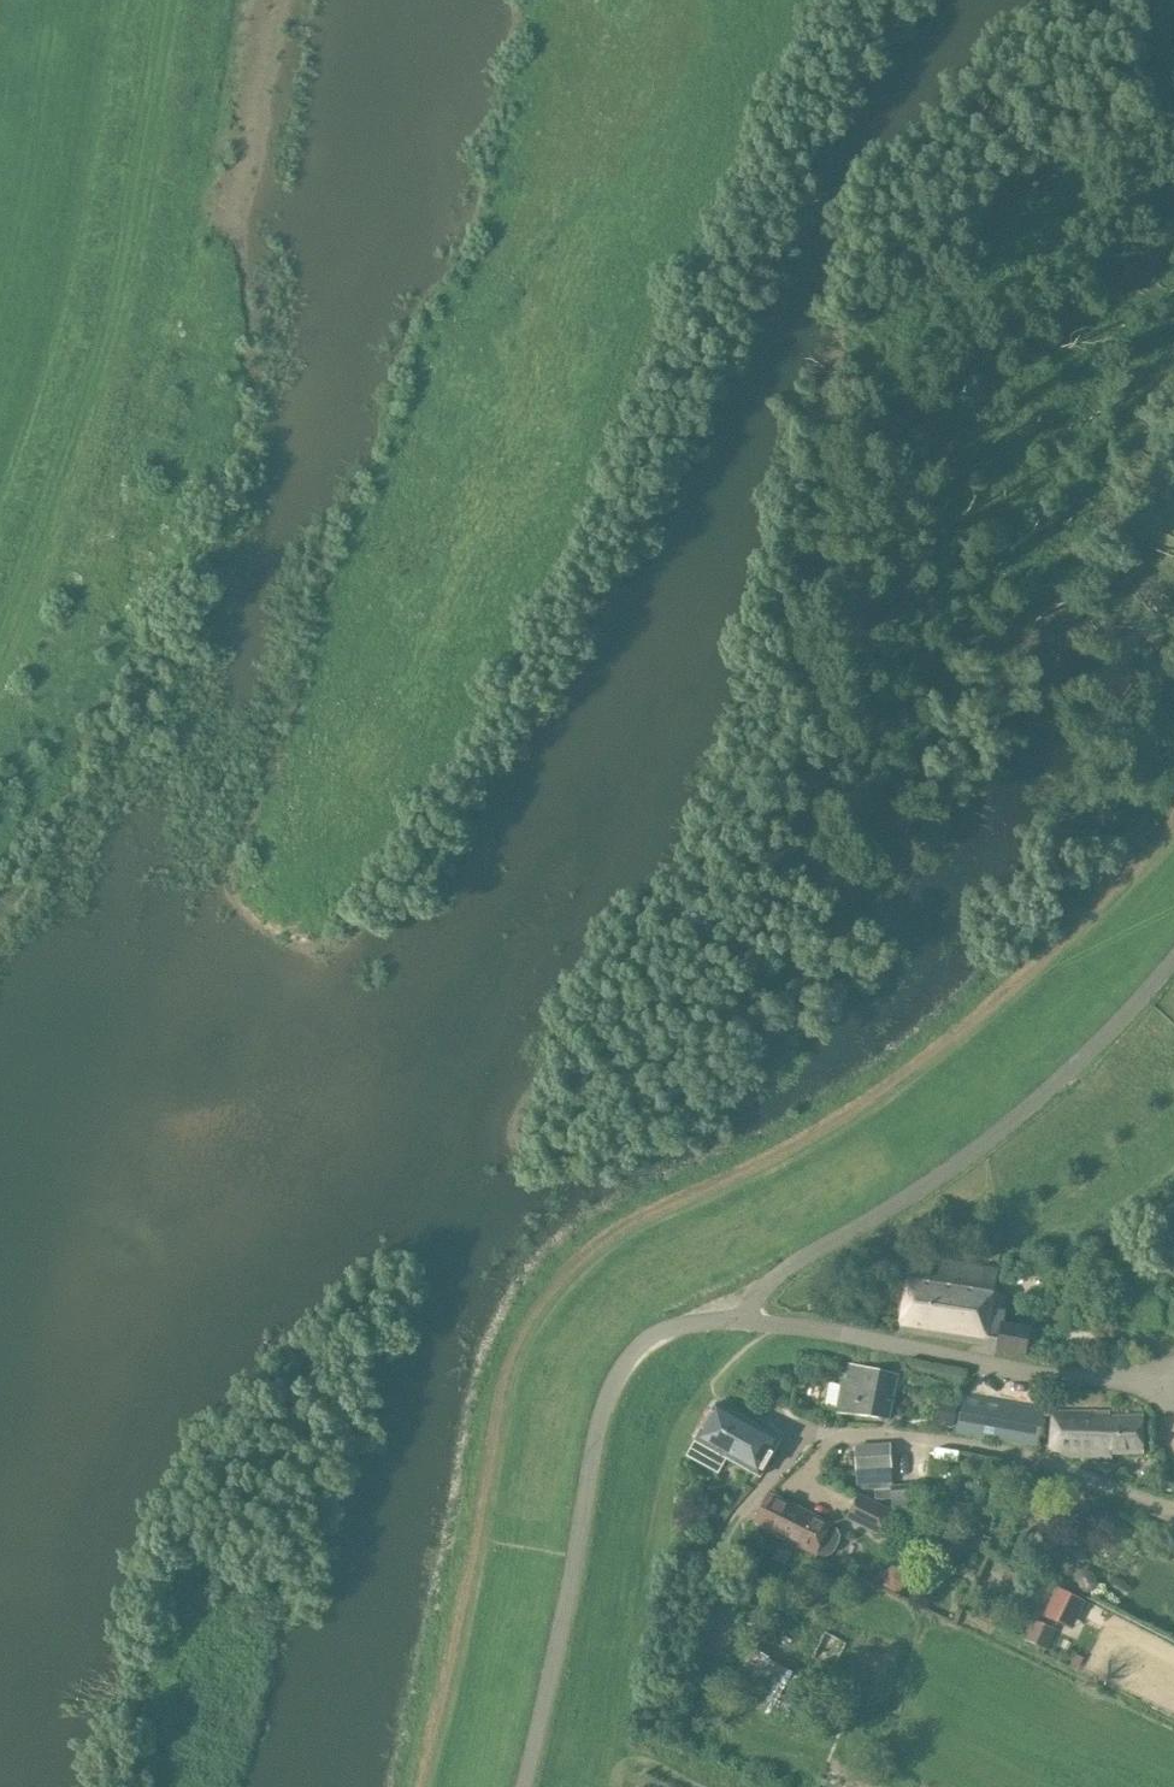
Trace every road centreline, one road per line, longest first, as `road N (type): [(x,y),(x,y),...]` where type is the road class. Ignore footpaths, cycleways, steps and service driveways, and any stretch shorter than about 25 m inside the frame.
road 1 (unclassified): [(1164,1372),(1057,1378),(746,1319),(688,1323),(649,1337),(623,1366),(604,1407),(524,1786)]
road 2 (track): [(0,492),(48,339),(109,0)]
road 3 (residential): [(1173,1507),(1038,1458),(804,1427),(761,1489)]
road 4 (track): [(761,1489),(729,1524),(713,1577),(729,1619),(757,1643)]

